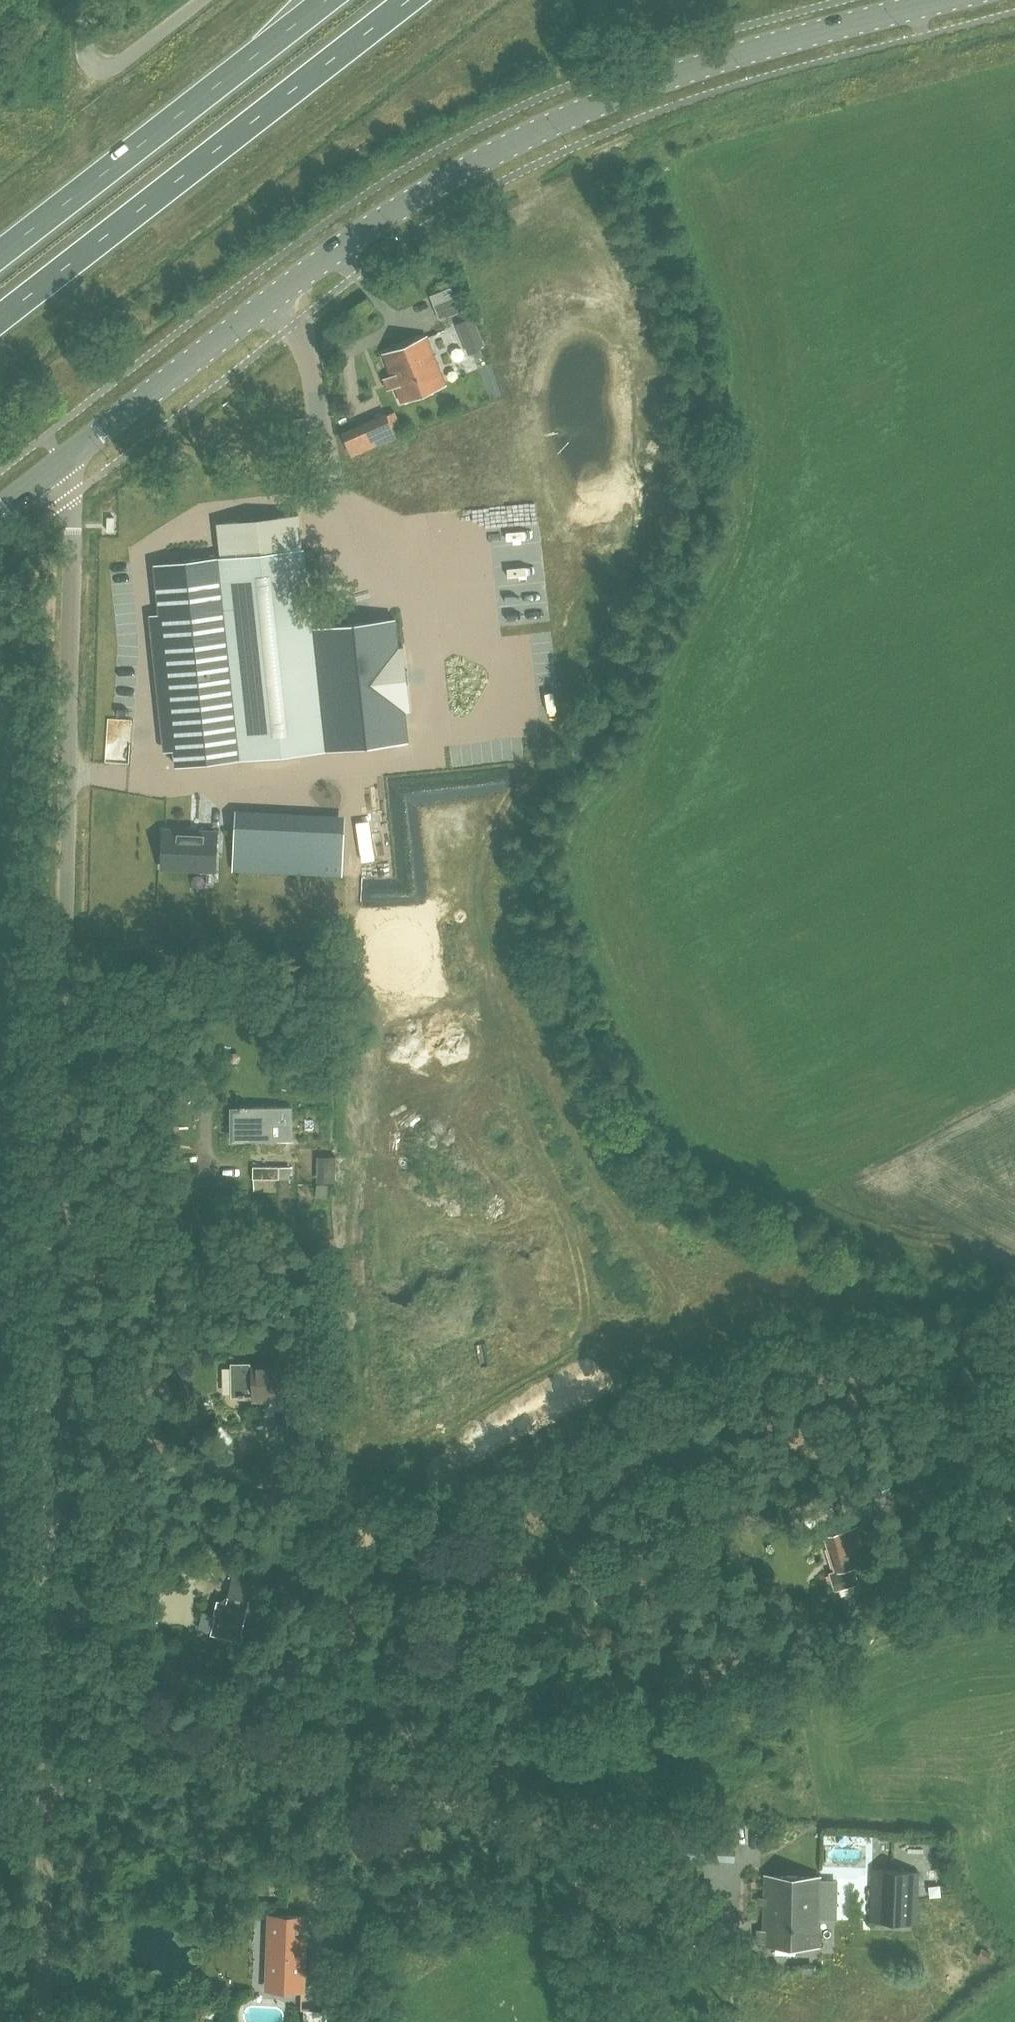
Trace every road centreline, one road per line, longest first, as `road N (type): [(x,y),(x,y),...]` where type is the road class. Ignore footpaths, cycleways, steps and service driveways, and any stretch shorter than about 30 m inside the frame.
road 1 (unclassified): [(47,2021),(80,451)]
road 2 (tertiary): [(80,451),(402,207),(521,138),(698,64),(957,0)]
road 3 (trunk): [(0,321),(408,0)]
road 4 (trunk): [(329,0),(0,255)]
road 5 (unclassified): [(89,64),(107,70),(128,61),(205,0)]

